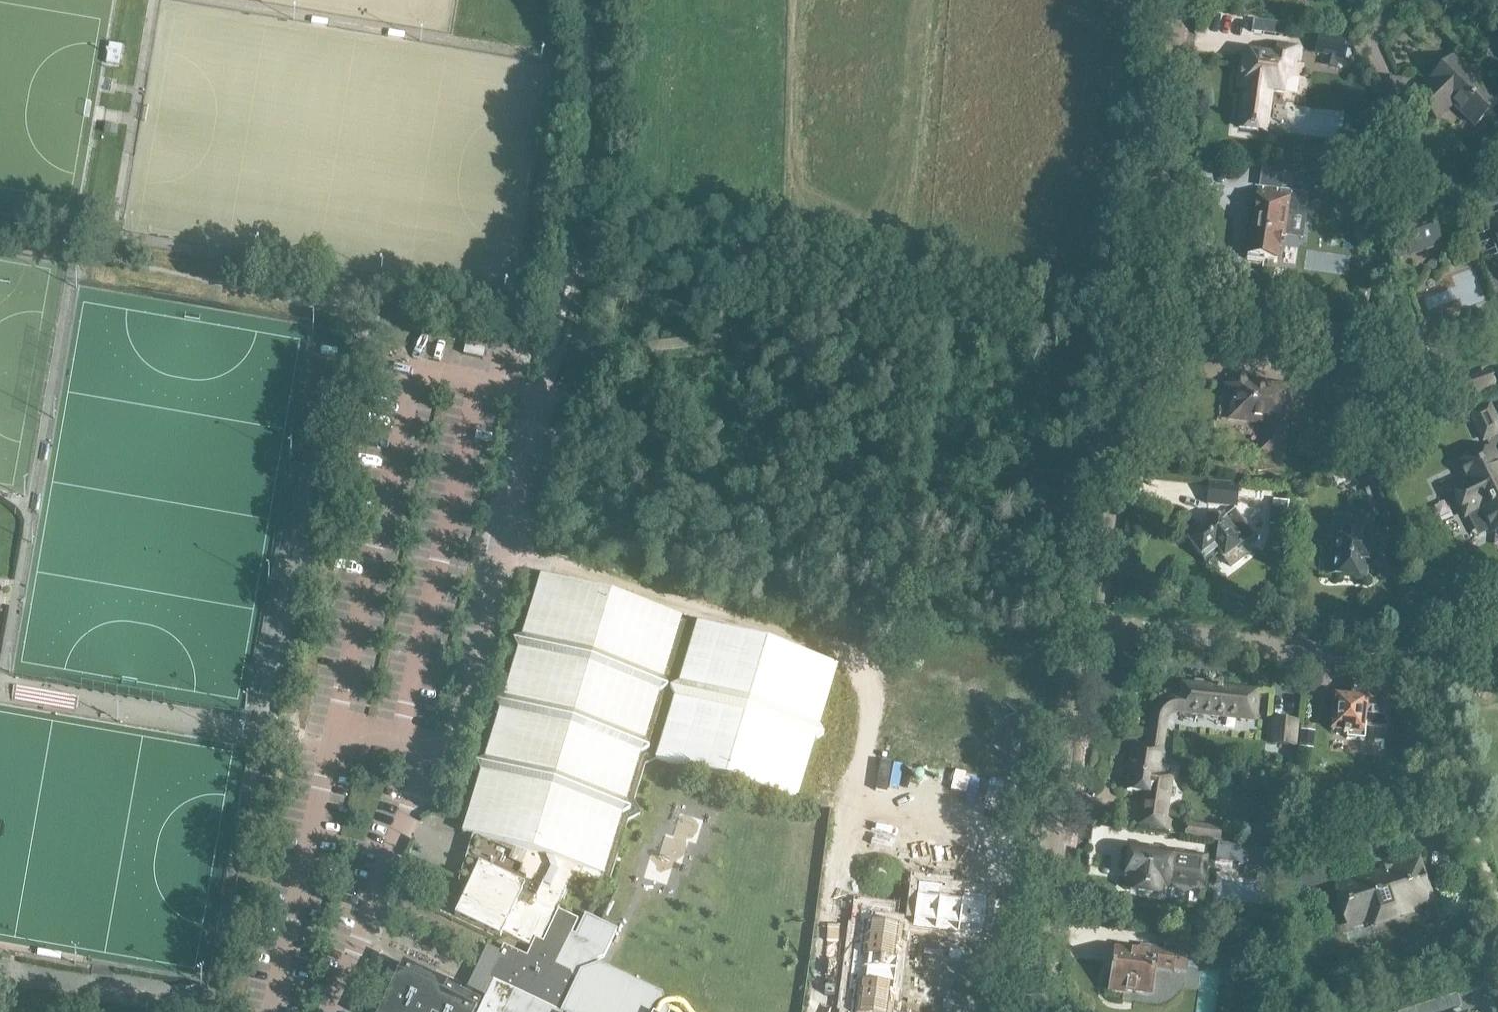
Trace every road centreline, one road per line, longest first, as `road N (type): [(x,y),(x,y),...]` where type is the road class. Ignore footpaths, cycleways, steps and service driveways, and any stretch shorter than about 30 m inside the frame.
road 1 (unclassified): [(332,1011),(413,802),(476,679),(541,393),(566,326)]
road 2 (unclassified): [(1085,624),(1167,0)]
road 3 (residential): [(1085,624),(1422,661),(1497,631)]
road 4 (residential): [(1030,1011),(1085,624)]
road 5 (track): [(1422,661),(1497,893)]

